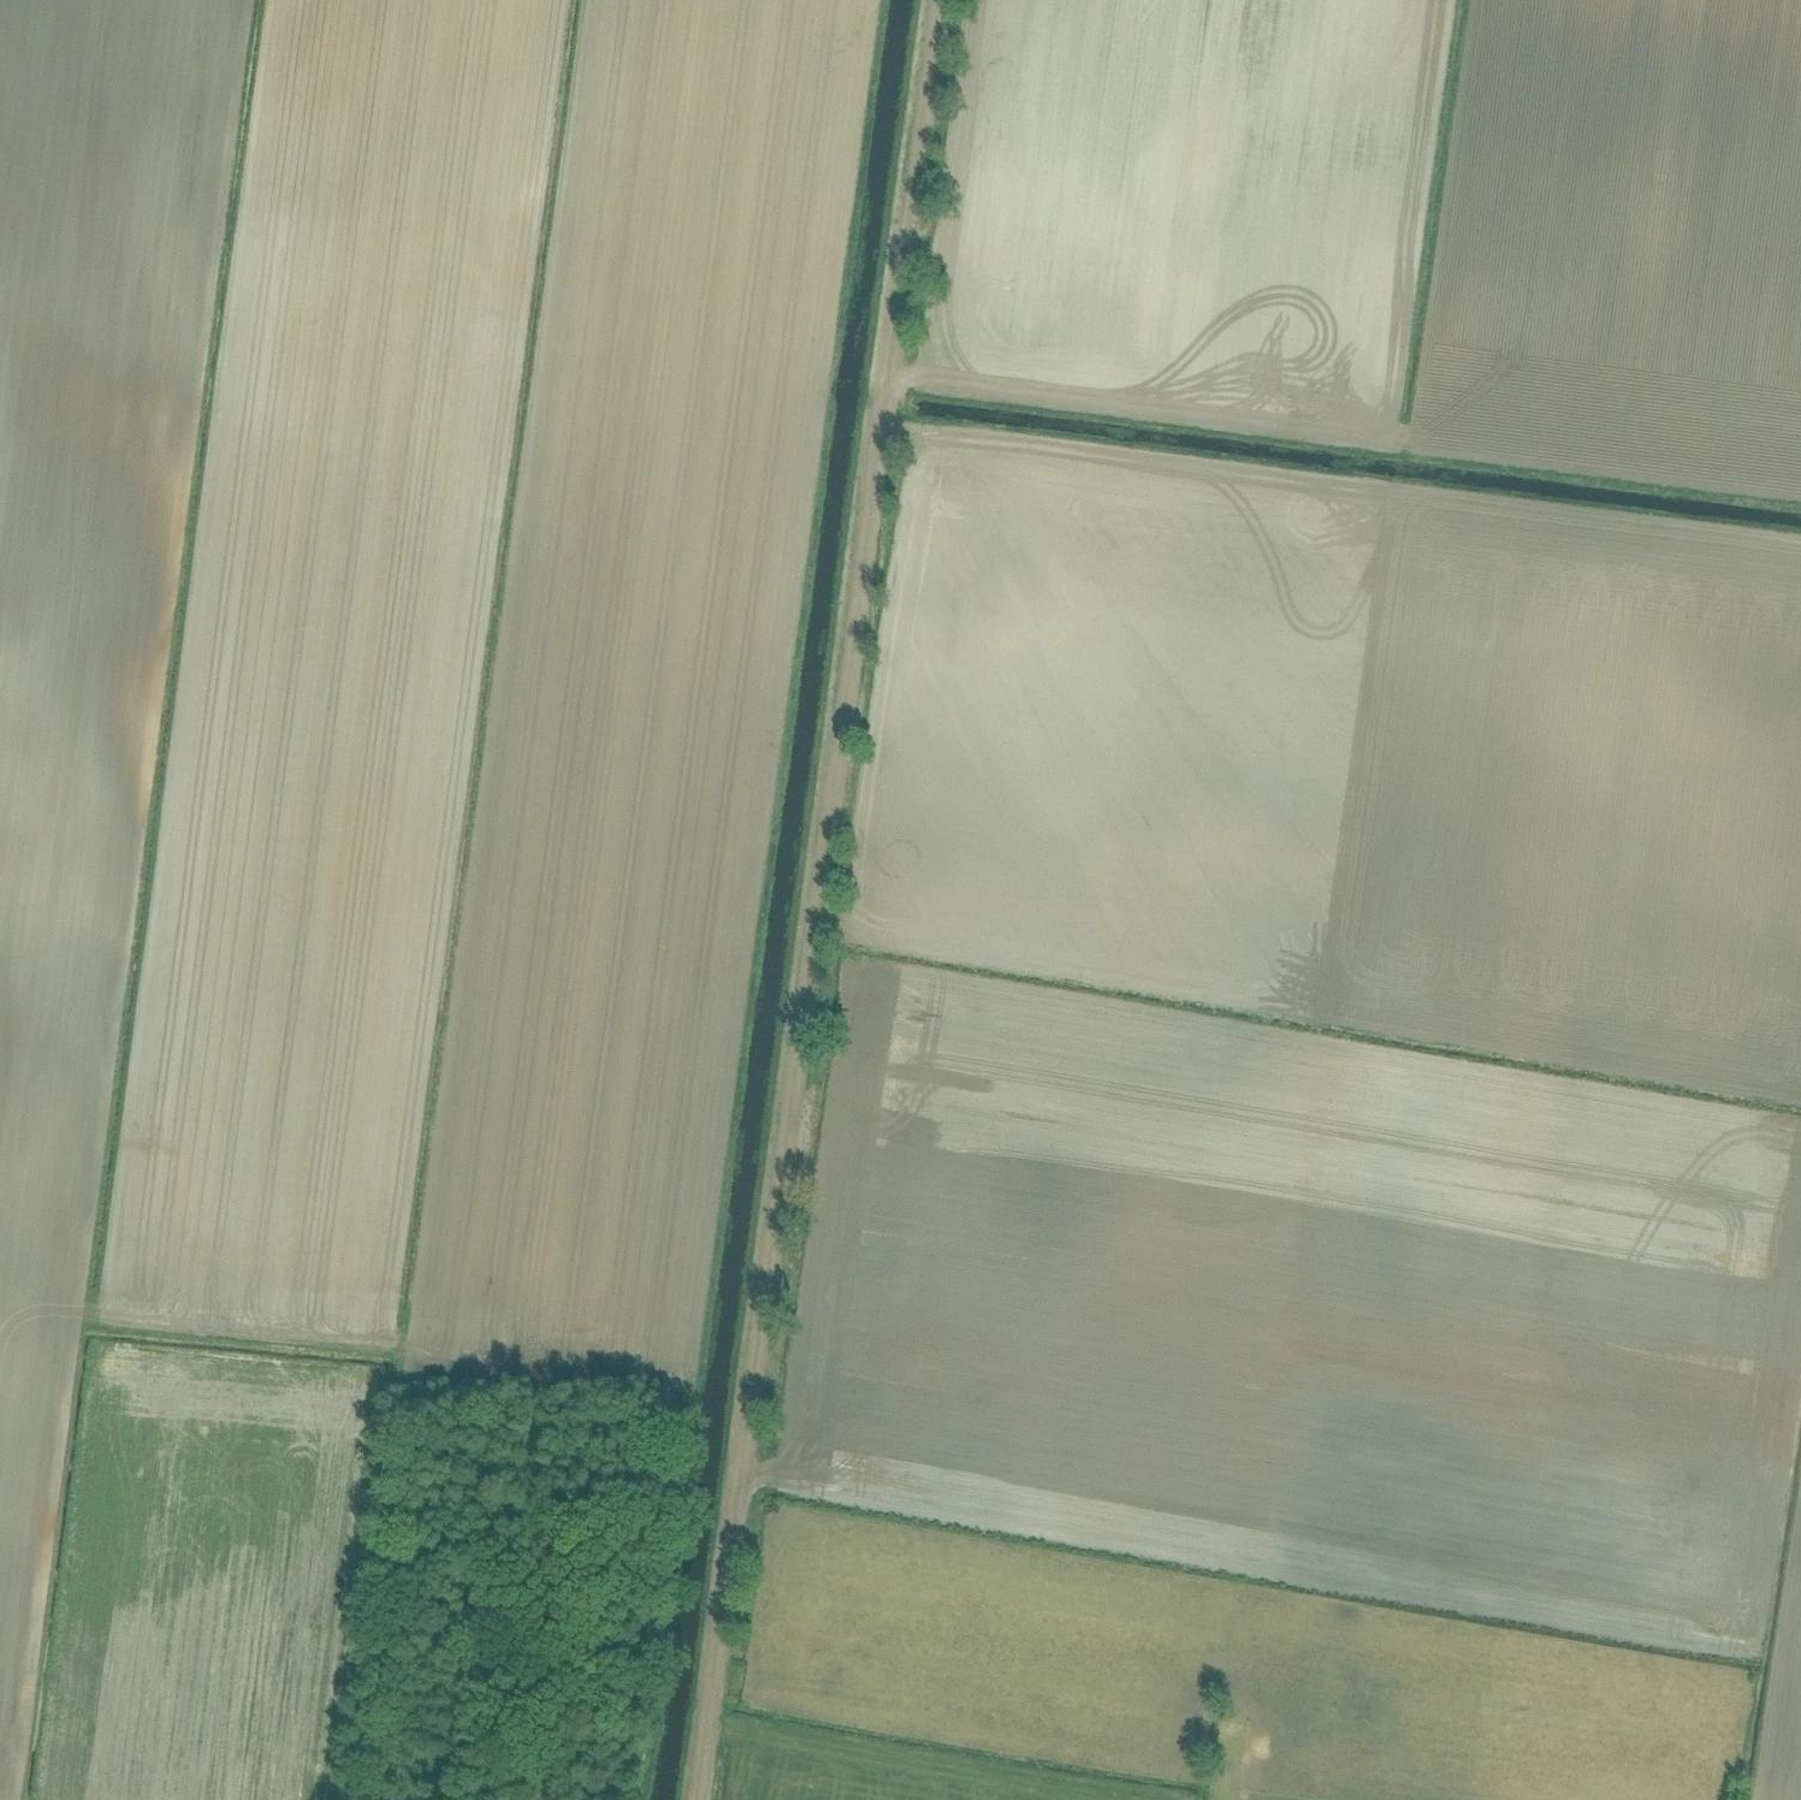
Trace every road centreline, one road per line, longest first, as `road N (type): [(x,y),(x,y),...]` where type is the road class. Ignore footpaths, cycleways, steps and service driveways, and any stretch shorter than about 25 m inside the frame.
road 1 (track): [(934,0),(688,1799)]

